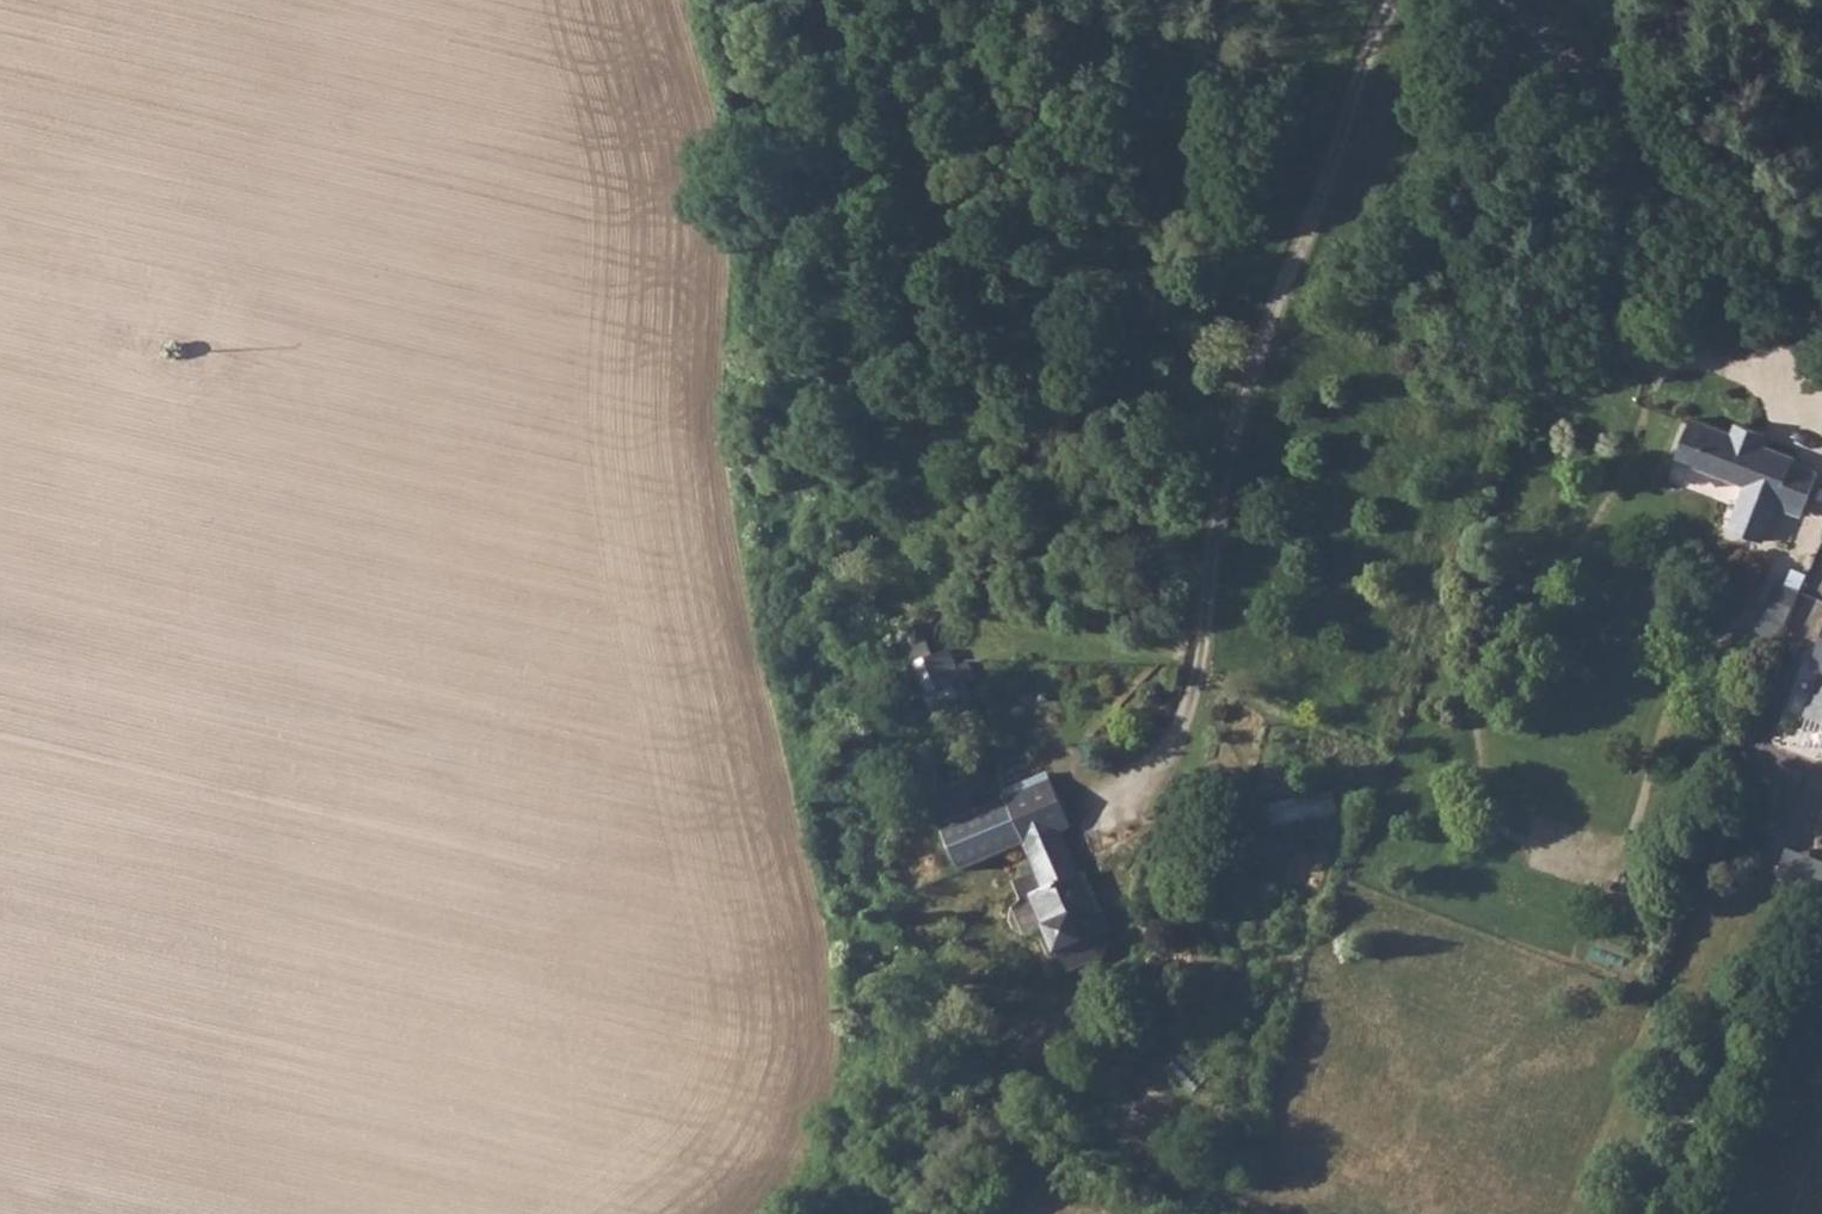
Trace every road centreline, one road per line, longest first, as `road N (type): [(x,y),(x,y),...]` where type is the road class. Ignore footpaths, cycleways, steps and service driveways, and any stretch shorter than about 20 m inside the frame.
road 1 (unclassified): [(1508,0),(1612,109),(1821,288)]

